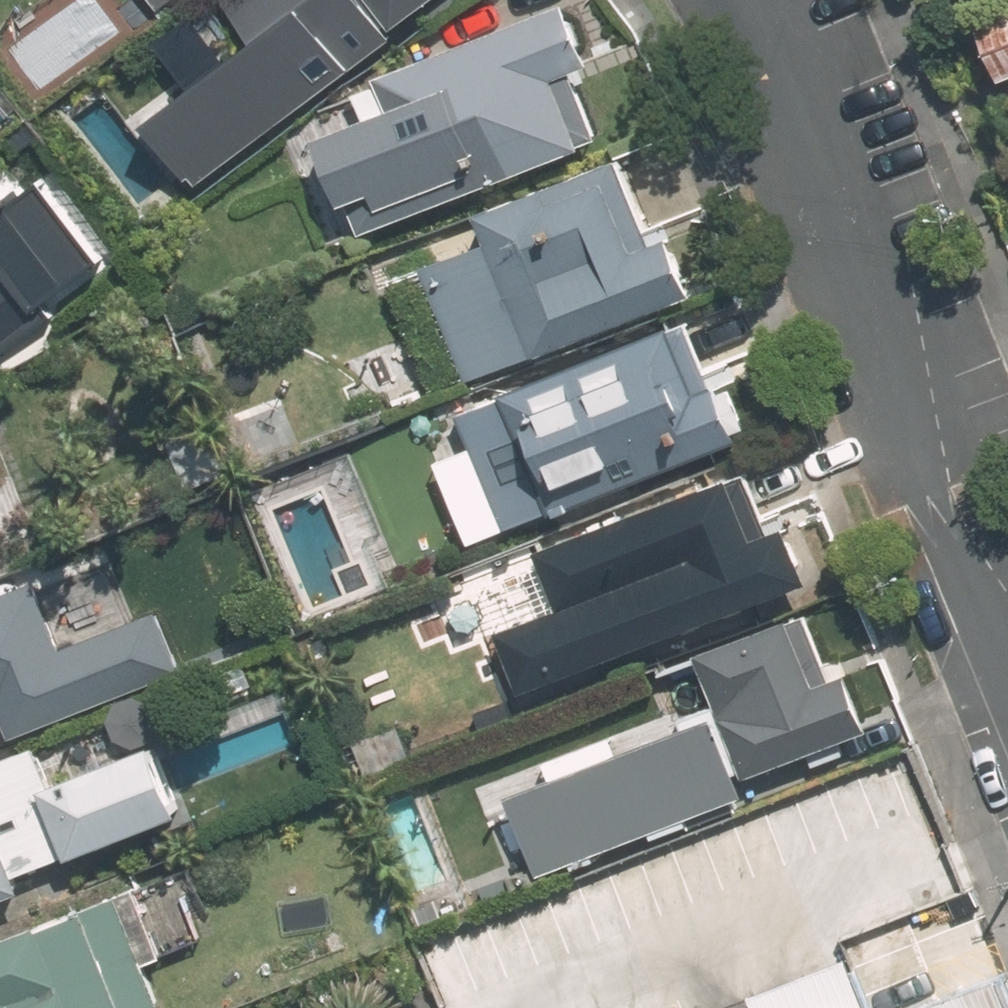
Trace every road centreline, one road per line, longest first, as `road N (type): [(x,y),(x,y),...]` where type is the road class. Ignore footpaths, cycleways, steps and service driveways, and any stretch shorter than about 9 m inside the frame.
road 1 (residential): [(746,0),(797,113),(939,525),(1007,666)]

